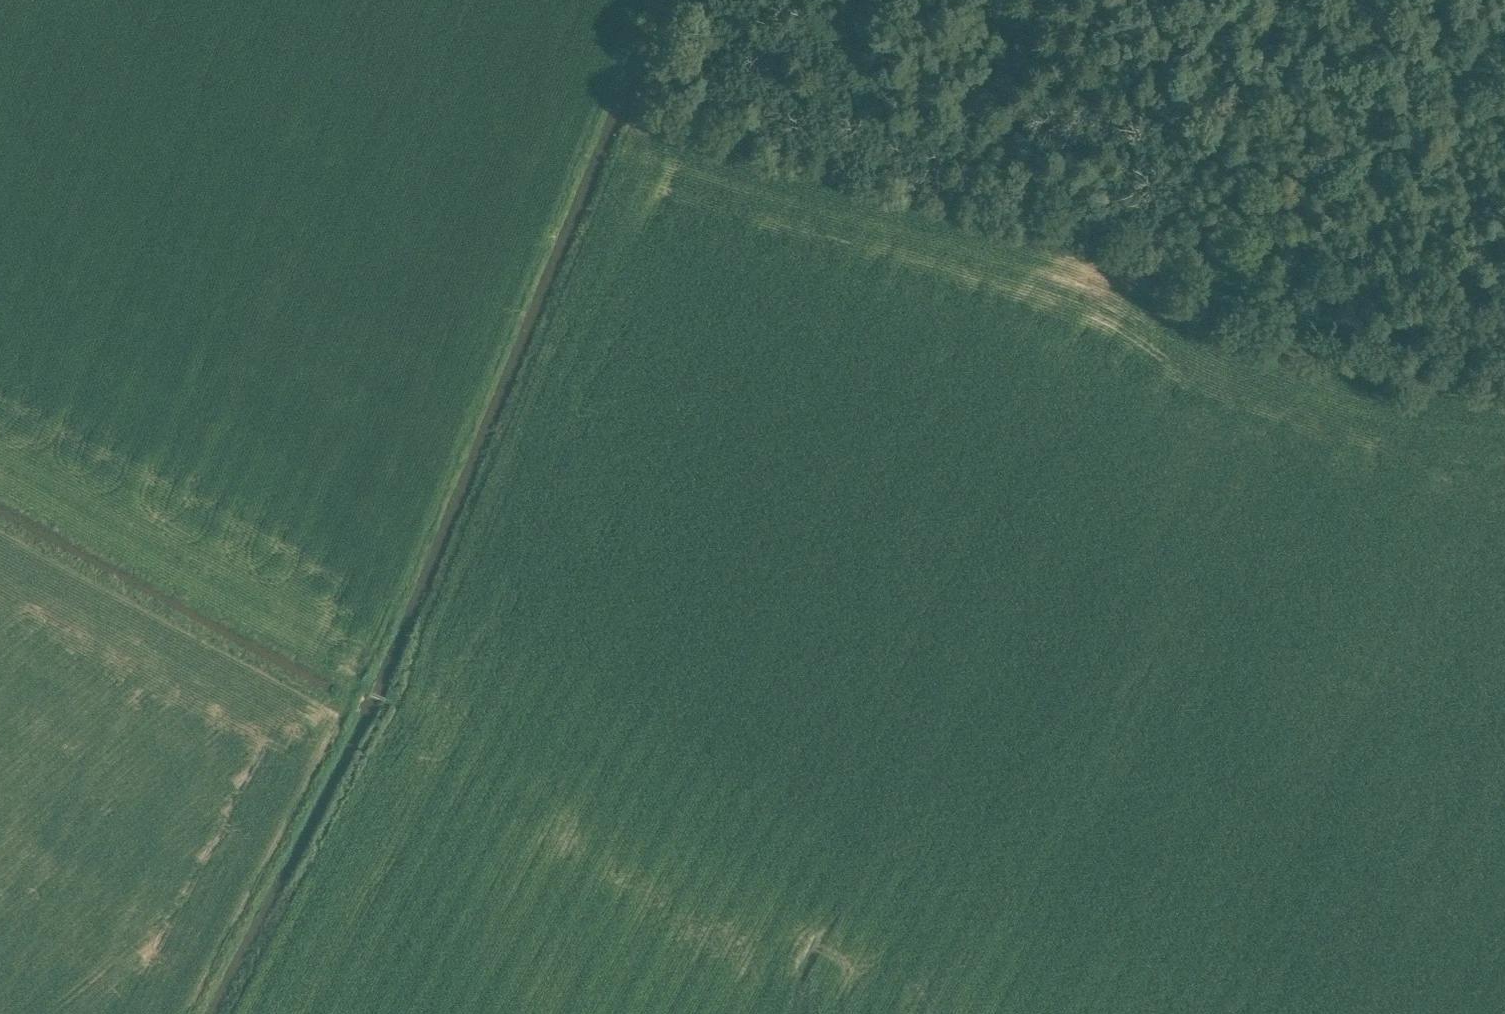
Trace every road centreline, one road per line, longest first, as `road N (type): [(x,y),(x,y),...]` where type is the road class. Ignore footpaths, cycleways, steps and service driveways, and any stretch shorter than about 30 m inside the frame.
road 1 (track): [(1280,124),(1334,0)]

